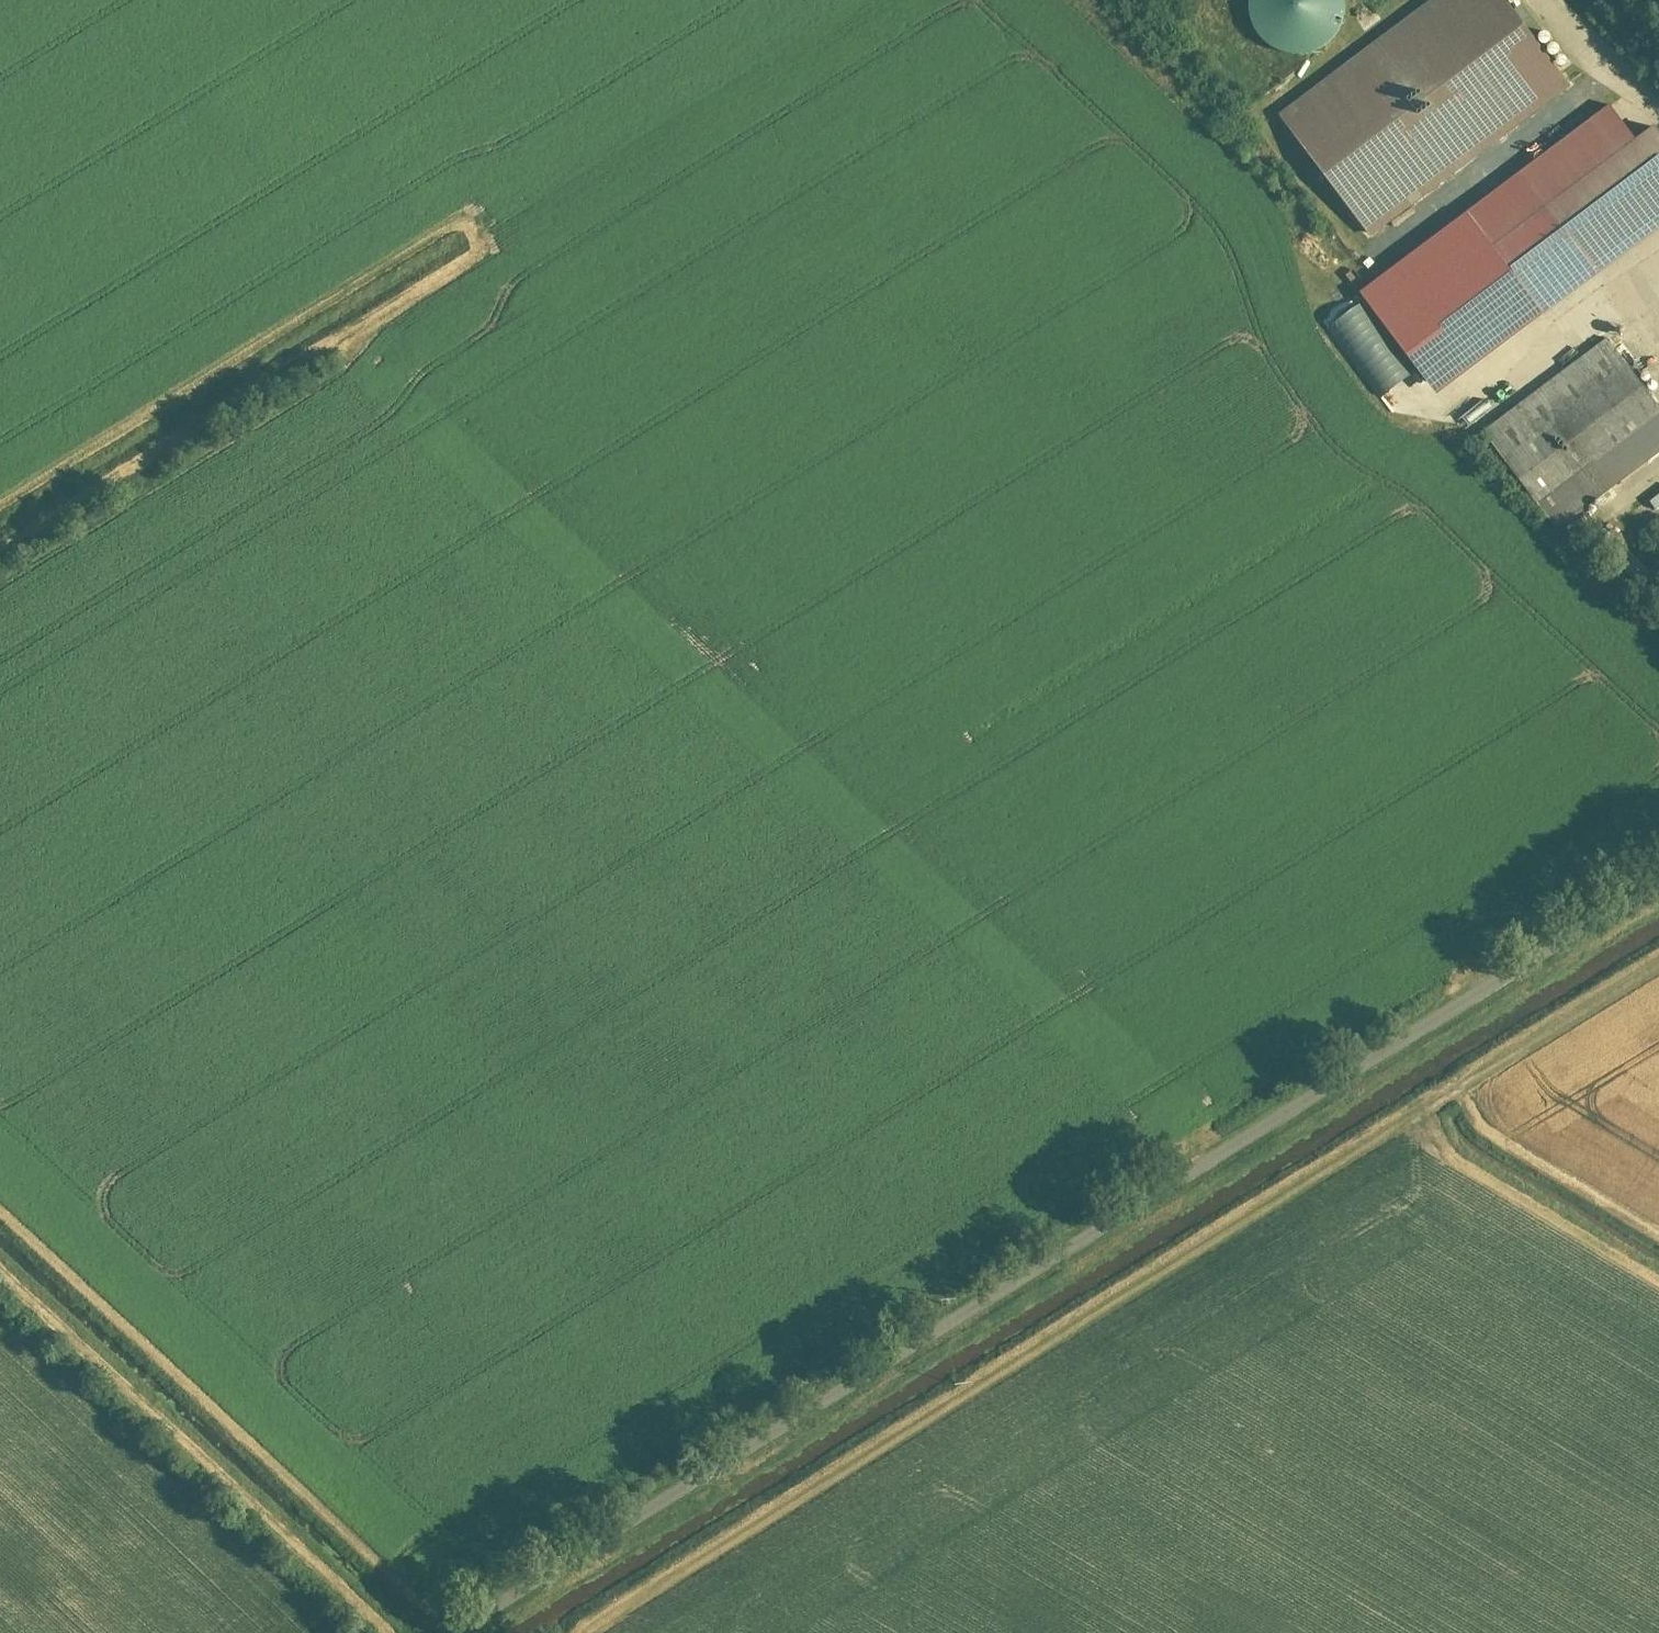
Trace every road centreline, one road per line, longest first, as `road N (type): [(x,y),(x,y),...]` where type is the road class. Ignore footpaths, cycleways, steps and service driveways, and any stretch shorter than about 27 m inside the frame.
road 1 (residential): [(474,1632),(1658,884)]

